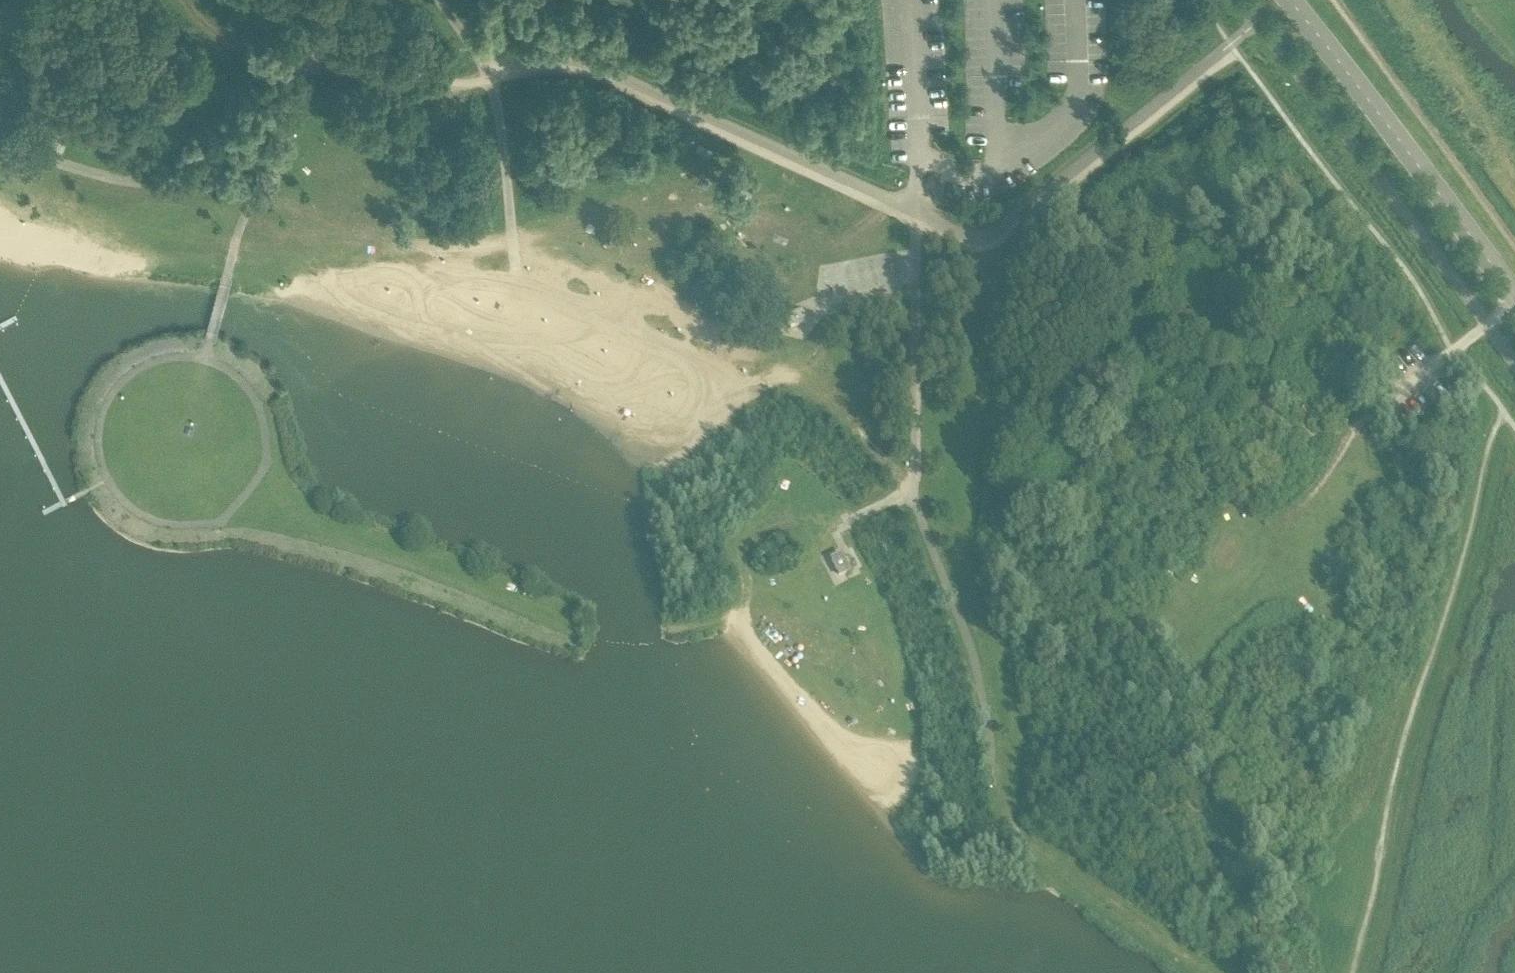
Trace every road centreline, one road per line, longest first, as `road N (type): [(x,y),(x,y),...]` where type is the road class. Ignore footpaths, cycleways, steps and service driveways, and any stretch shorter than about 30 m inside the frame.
road 1 (unclassified): [(1514,296),(1288,0)]

